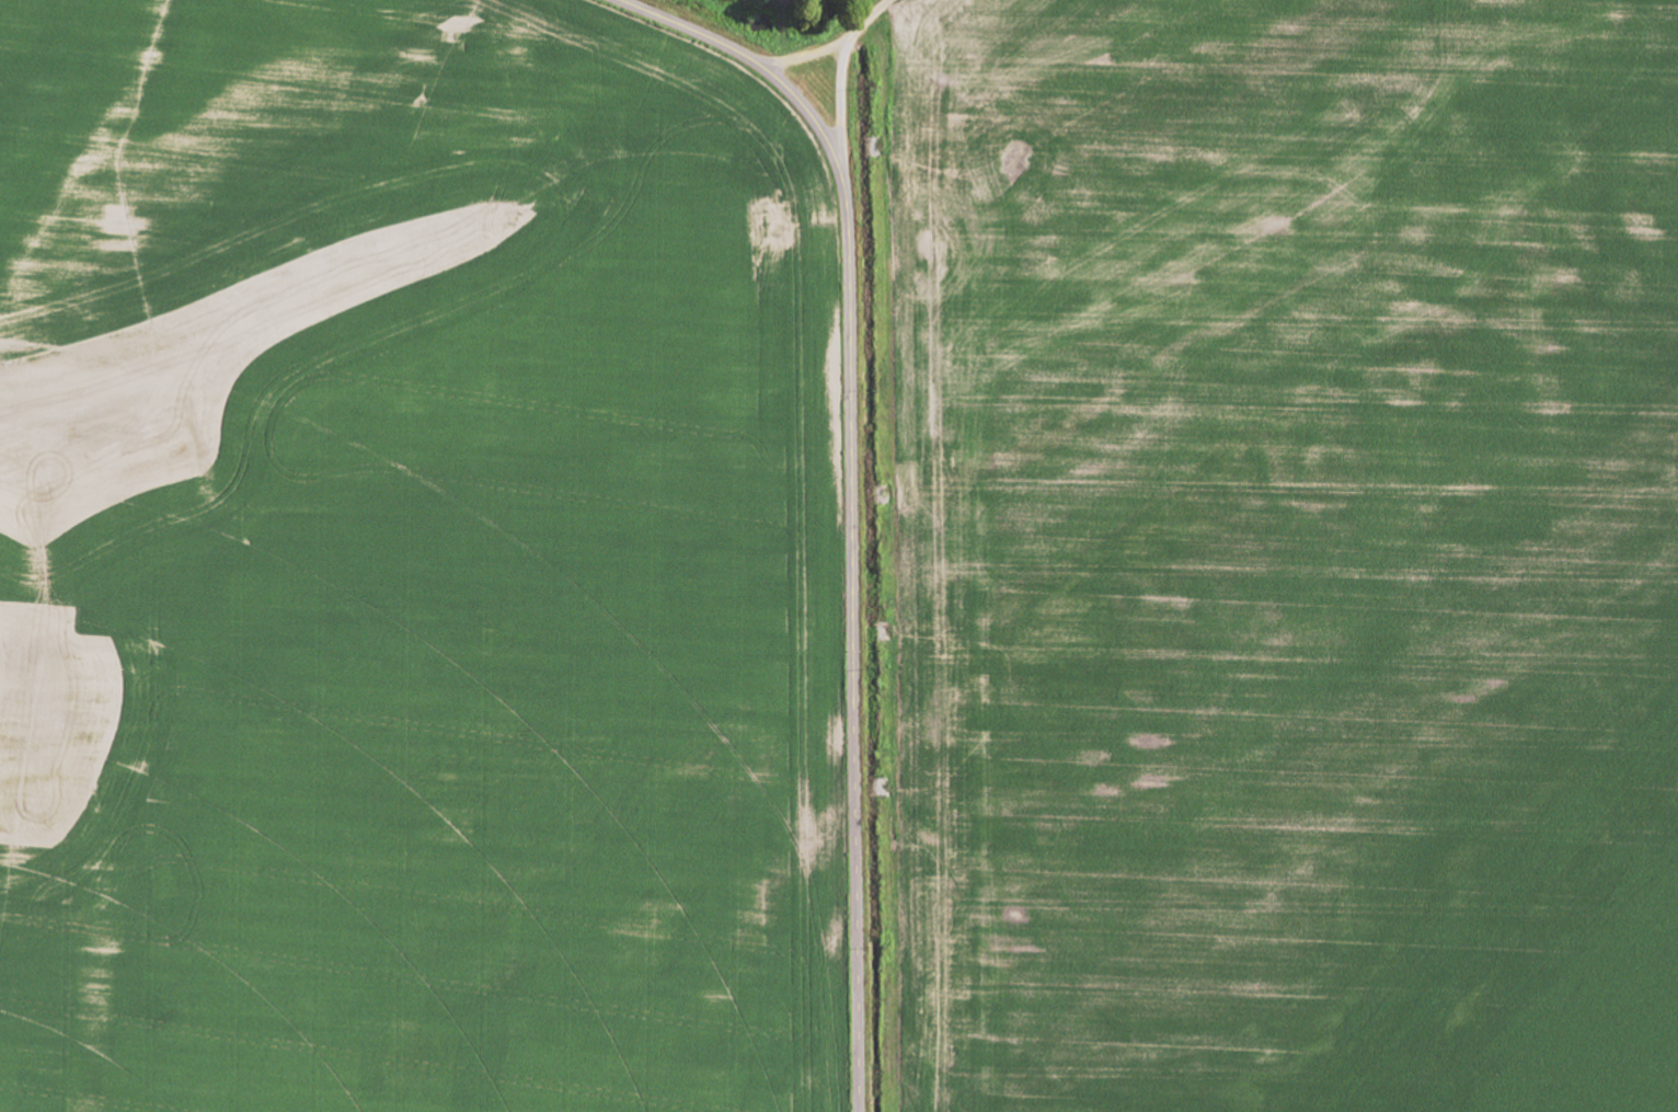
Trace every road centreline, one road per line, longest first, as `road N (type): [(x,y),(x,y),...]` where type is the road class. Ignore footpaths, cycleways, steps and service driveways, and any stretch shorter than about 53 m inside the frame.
road 1 (tertiary): [(861,1111),(848,199),(819,126),(767,69),(626,0)]
road 2 (residential): [(848,199),(848,64),(864,26),(894,0)]

